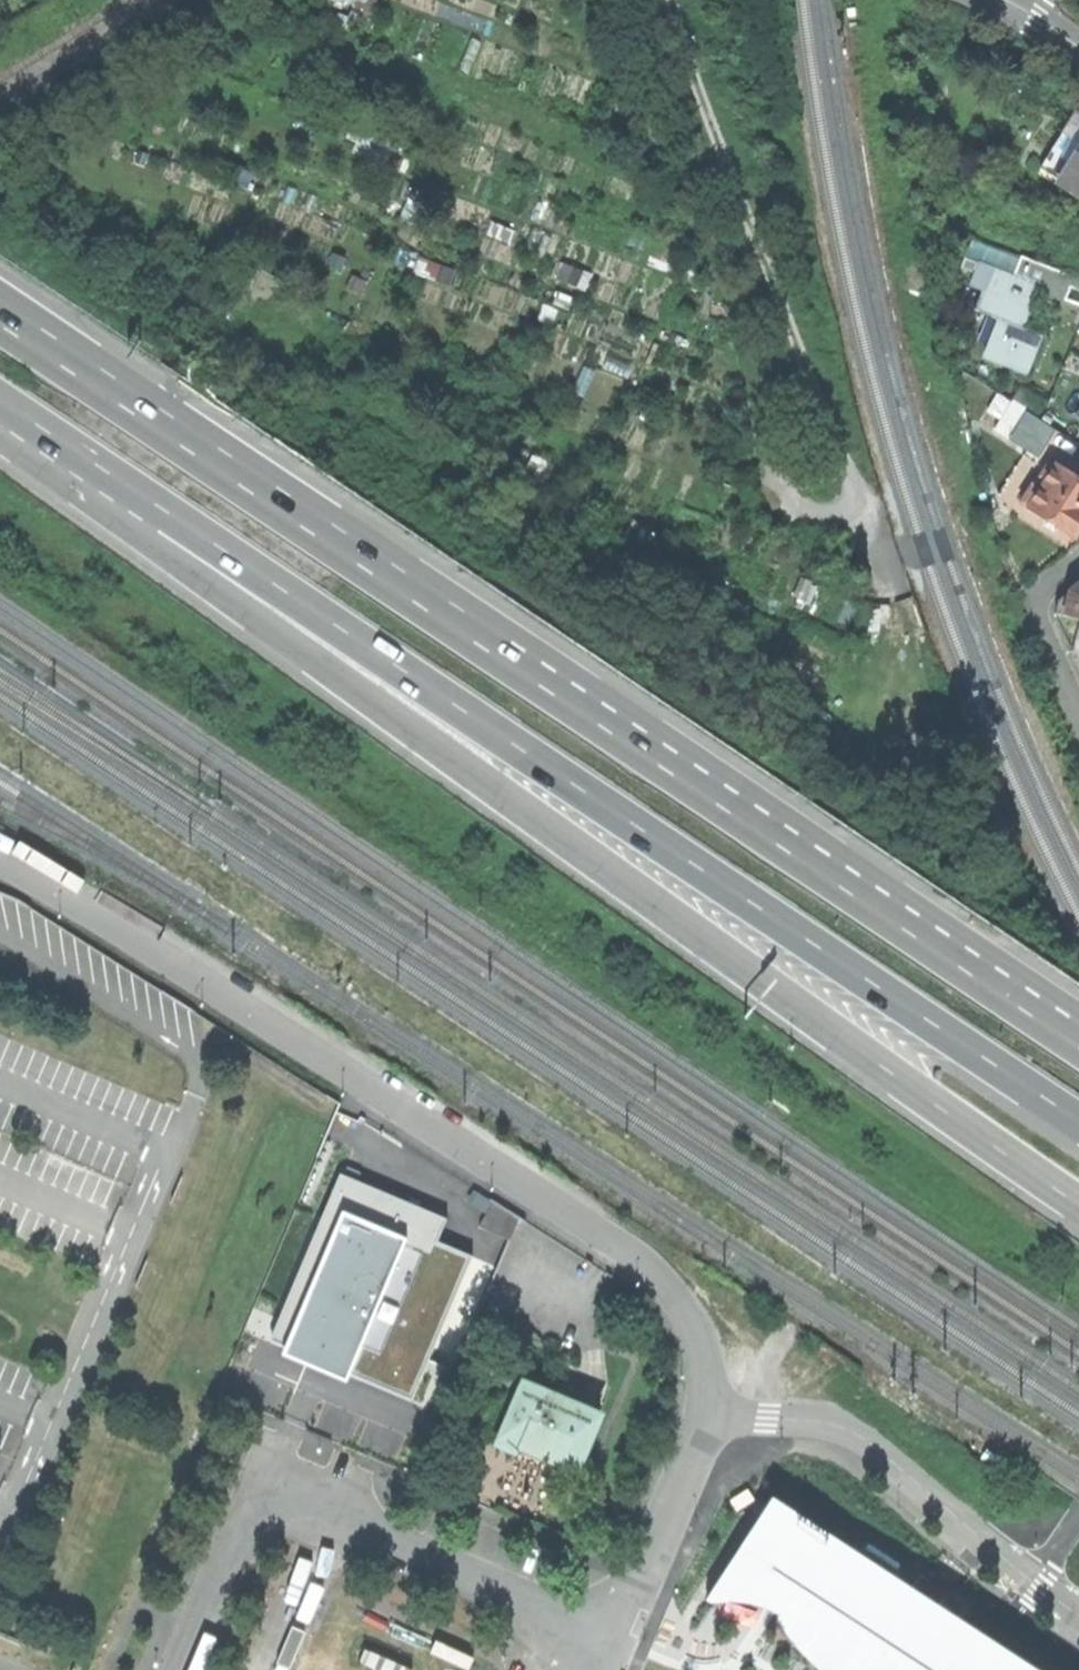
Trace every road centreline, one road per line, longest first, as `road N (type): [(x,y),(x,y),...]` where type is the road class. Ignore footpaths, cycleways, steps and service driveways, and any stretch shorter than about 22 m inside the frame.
road 1 (trunk): [(1003,982),(0,312)]
road 2 (trunk): [(143,511),(187,567),(1078,1200)]
road 3 (trunk): [(143,511),(263,577),(1078,1118)]
road 4 (unclassified): [(0,858),(644,1265),(665,1284),(693,1335),(701,1416)]
road 5 (unclassified): [(618,1638),(251,1480),(174,1669)]
road 6 (track): [(674,0),(705,107),(839,457)]
road 7 (unclassified): [(1078,1615),(860,1436),(816,1421),(701,1416)]
road 8 (unclassified): [(618,1638),(701,1416)]
road 9 (residential): [(1078,716),(1034,601),(1078,564)]
road 10 (trunk): [(0,414),(143,511)]

